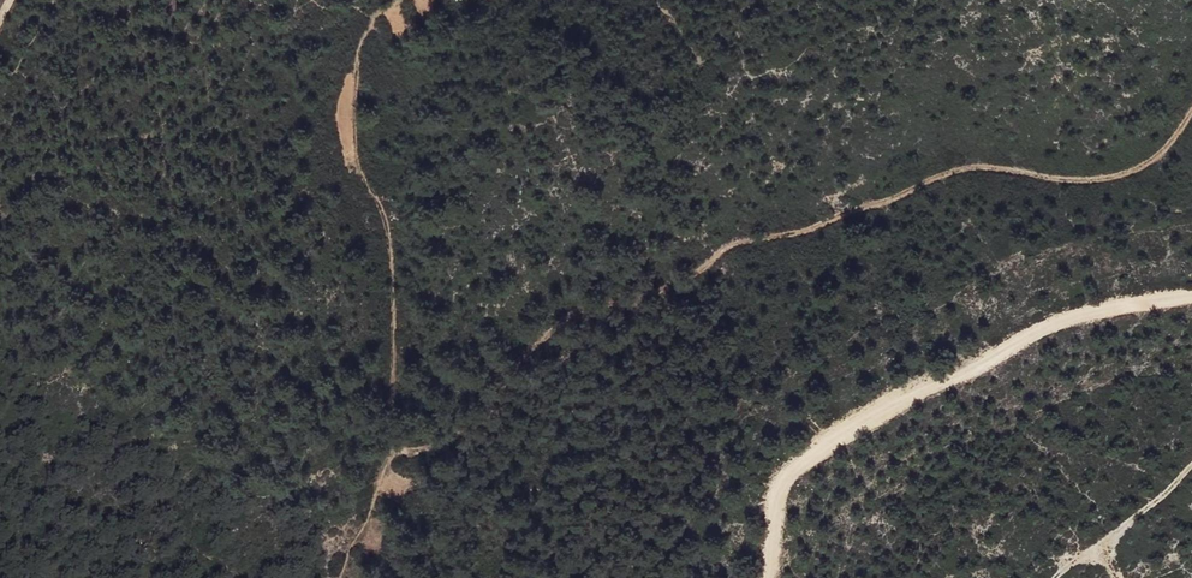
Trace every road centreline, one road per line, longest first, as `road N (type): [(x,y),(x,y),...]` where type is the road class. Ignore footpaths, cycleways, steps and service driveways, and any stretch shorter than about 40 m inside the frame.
road 1 (track): [(1191,111),(1170,146),(1130,172),(1067,181),(979,167),(798,233),(723,248),(671,291),(578,321),(535,349),(477,423),(441,446),(394,449)]
road 2 (track): [(394,0),(371,22),(355,104),(361,175),(388,245),(394,449),(379,467),(365,527),(338,577)]
road 3 (track): [(770,577),(782,491),(815,451),(902,398),(1066,319),(1191,296)]

